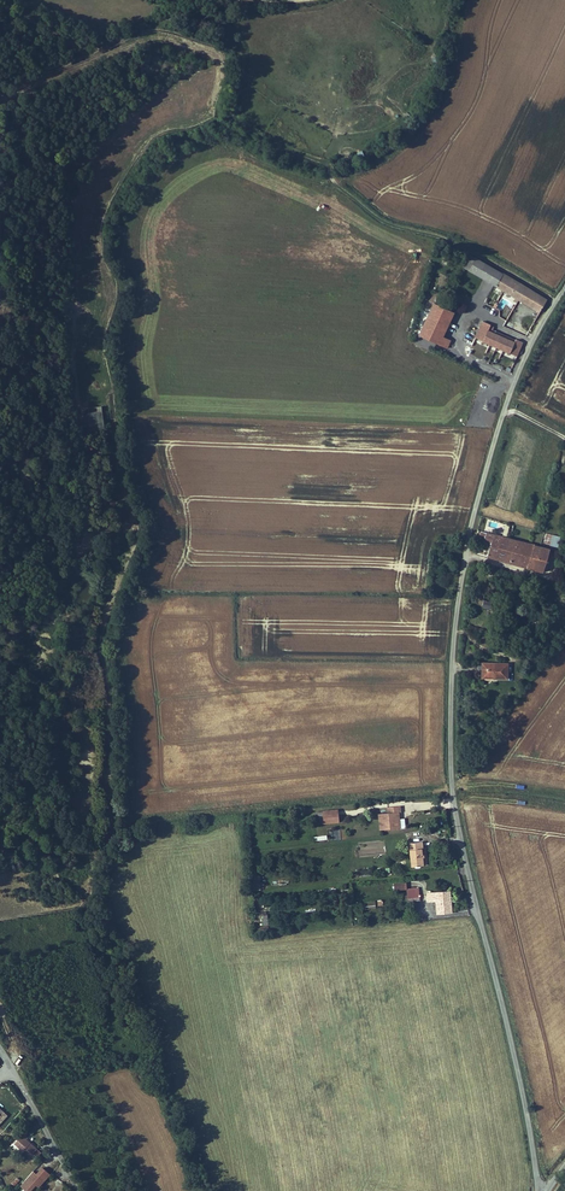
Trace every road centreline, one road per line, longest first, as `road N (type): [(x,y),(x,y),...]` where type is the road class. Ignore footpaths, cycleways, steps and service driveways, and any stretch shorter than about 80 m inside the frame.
road 1 (unclassified): [(542,1190),(457,823),(452,675),(467,541),(489,457),(519,372),(564,286)]
road 2 (track): [(198,8),(238,47),(238,120),(328,164),(340,187),(377,217),(465,247),(556,301)]
road 3 (track): [(0,97),(198,8)]
road 4 (unclassified): [(79,1190),(13,1069)]

